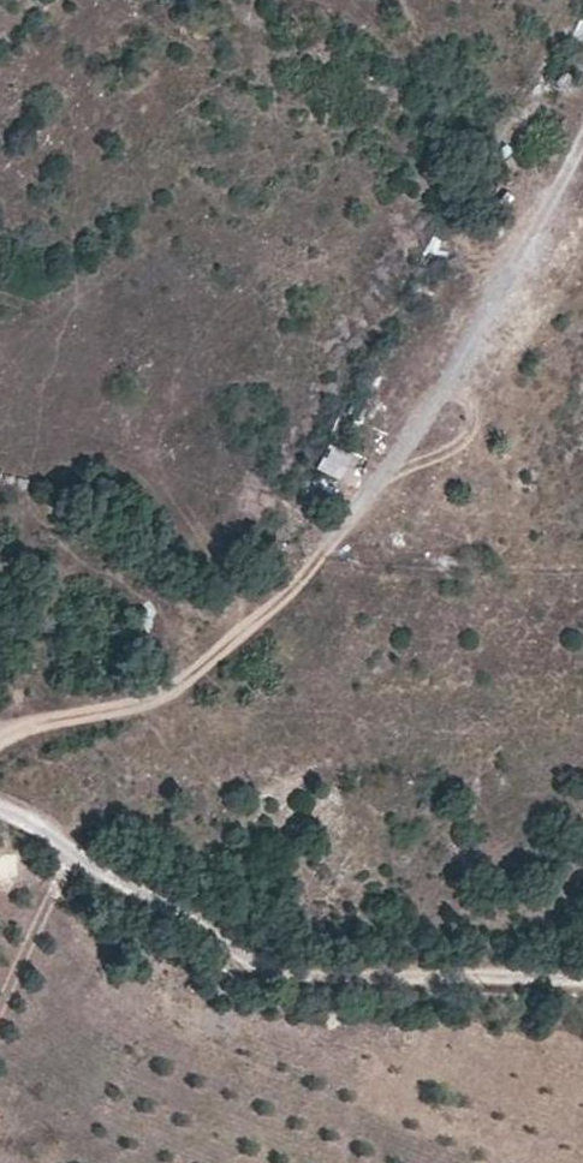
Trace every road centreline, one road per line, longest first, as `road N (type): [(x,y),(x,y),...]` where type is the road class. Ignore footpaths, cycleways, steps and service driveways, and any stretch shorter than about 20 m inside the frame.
road 1 (track): [(0,737),(13,727),(131,706),(189,675),(296,585),(392,464),(544,244),(582,155)]
road 2 (track): [(582,977),(292,972),(234,953),(0,810)]

